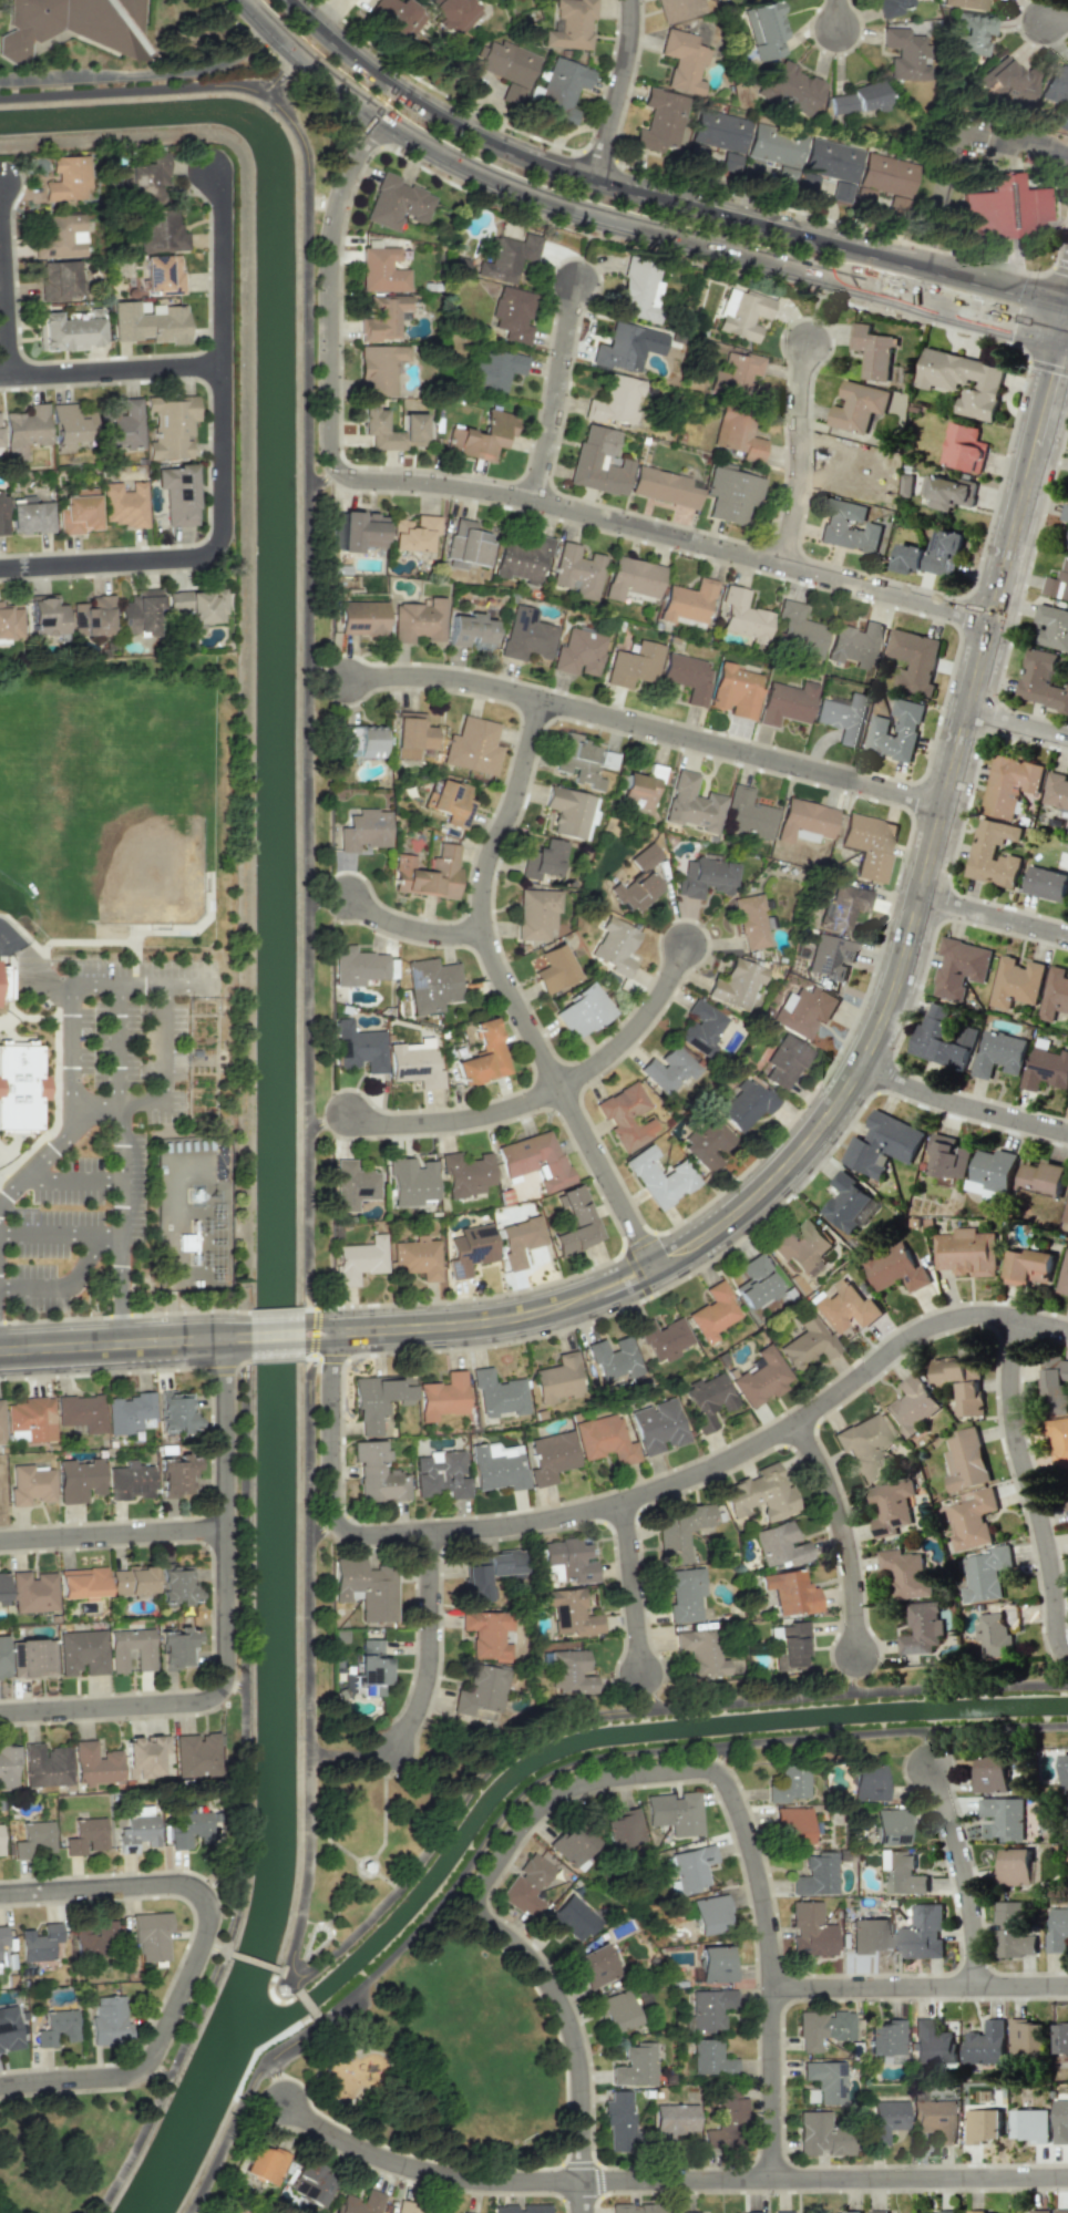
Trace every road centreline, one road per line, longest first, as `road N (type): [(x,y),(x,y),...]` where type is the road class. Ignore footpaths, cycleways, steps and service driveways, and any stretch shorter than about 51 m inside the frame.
road 1 (tertiary): [(304,1338),(485,1322),(578,1301),(697,1245),(795,1159),(861,1066),(886,1011),(993,620)]
road 2 (residential): [(379,116),(343,186),(331,250),(330,455),(339,471),(532,500),(993,620)]
road 3 (residential): [(331,1337),(330,1507),(337,1525),(355,1536),(530,1524),(664,1489),(798,1423),(942,1324),(992,1316),(1067,1332)]
road 4 (secondary): [(1067,310),(537,167),(400,97),(286,0)]
road 5 (residential): [(1067,2178),(459,2180),(386,2162),(286,2103)]
road 6 (residential): [(774,2181),(768,1917),(725,1778),(706,1770),(608,1779),(556,1799),(525,1825),(485,1886),(486,1916)]
road 7 (secondary): [(269,24),(379,116),(511,185),(885,289)]
road 8 (residential): [(659,1267),(503,984),(485,934),(487,861),(543,700)]
road 9 (residential): [(944,806),(462,680),(349,683)]
road 10 (residential): [(0,569),(198,557),(222,539),(223,205),(209,167)]
road 11 (residential): [(0,1713),(202,1700),(223,1682),(222,1342)]
road 12 (residential): [(0,1892),(172,1881),(198,1894),(207,1916),(144,2066),(126,2075),(0,2085)]
road 13 (residential): [(1017,1319),(1016,1438),(1052,1563),(1058,1639),(1067,1658)]
road 14 (residential): [(486,1916),(551,1979),(573,2026),(584,2072),(585,2212)]
road 15 (residential): [(1067,1986),(773,1988)]
road 16 (tertiary): [(993,620),(1066,337)]
road 17 (tertiary): [(0,1355),(249,1341)]
road 18 (residential): [(798,1423),(846,1540),(860,1657)]
road 19 (residential): [(977,1987),(959,1855),(930,1760)]
road 20 (residential): [(433,1533),(427,1690),(407,1735),(388,1751)]
road 21 (residential): [(780,565),(801,487),(808,344)]
road 22 (residential): [(223,361),(0,375)]
road 23 (residential): [(532,500),(577,282)]
road 24 (residential): [(0,1540),(222,1527)]
road 25 (residential): [(561,1089),(504,1113),(439,1124),(388,1125),(350,1114)]
road 26 (residential): [(1067,1135),(947,1103),(861,1066)]
road 27 (residential): [(561,1089),(636,1029),(689,947)]
road 28 (residential): [(12,374),(0,181)]
road 29 (residential): [(629,0),(622,81),(591,183)]
road 30 (residential): [(627,1501),(644,1676)]
road 31 (residential): [(920,900),(1067,939)]
road 32 (residential): [(485,934),(419,933),(348,896)]
road 33 (secondary): [(945,305),(1066,337)]

